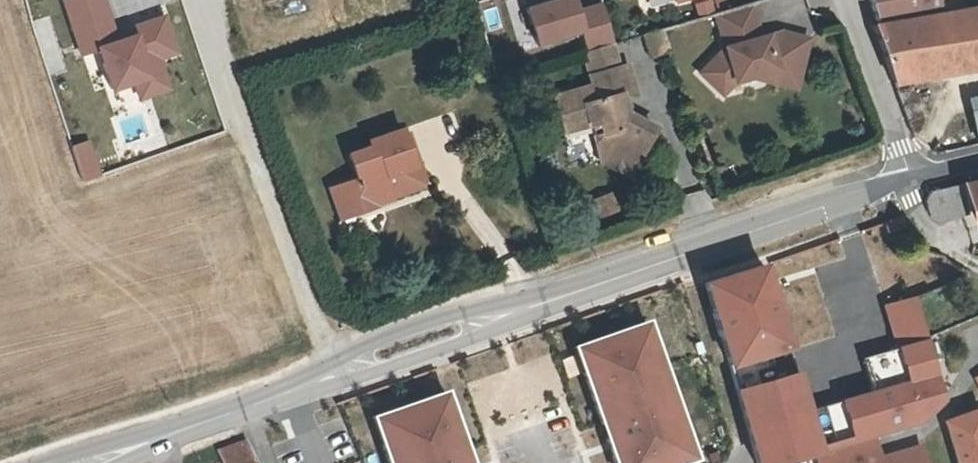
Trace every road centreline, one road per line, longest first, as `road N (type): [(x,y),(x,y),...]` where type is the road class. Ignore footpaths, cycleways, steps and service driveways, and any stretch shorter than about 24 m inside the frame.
road 1 (tertiary): [(907,175),(79,462)]
road 2 (tertiary): [(907,175),(848,0)]

